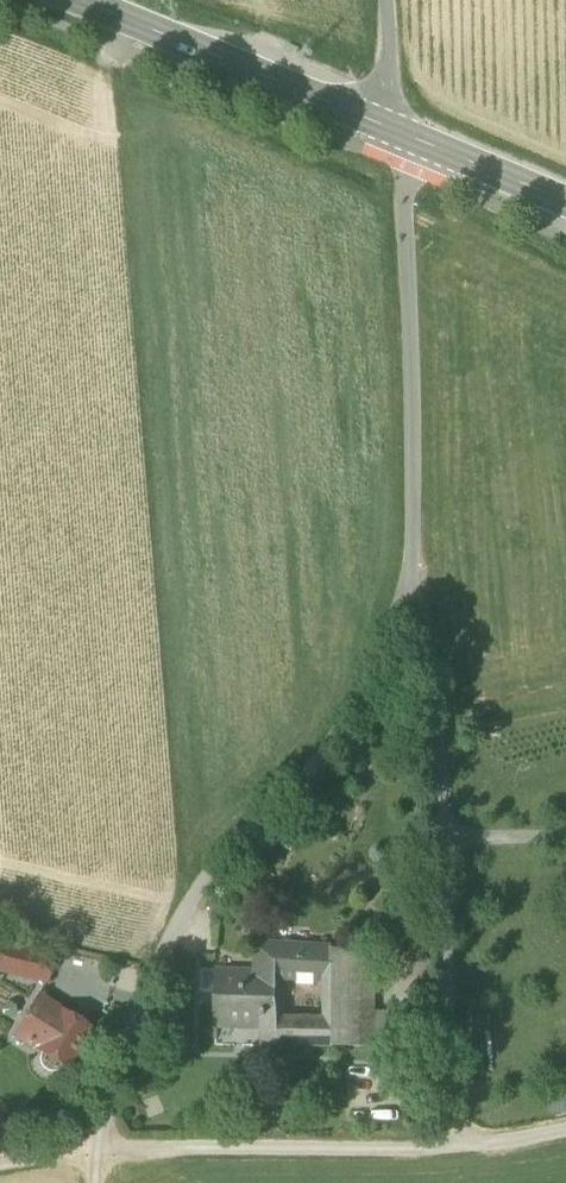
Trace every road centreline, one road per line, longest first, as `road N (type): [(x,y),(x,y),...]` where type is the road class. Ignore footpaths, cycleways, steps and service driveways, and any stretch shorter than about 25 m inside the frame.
road 1 (unclassified): [(91,1146),(182,912),(240,835),(347,731),(412,558),(405,167),(392,132)]
road 2 (track): [(412,558),(437,736),(453,1149)]
road 3 (track): [(0,1162),(91,1146),(453,1149),(565,1129)]
road 4 (tertiary): [(392,132),(78,0)]
road 5 (tertiary): [(565,203),(392,132)]
road 6 (residential): [(392,132),(385,0)]

